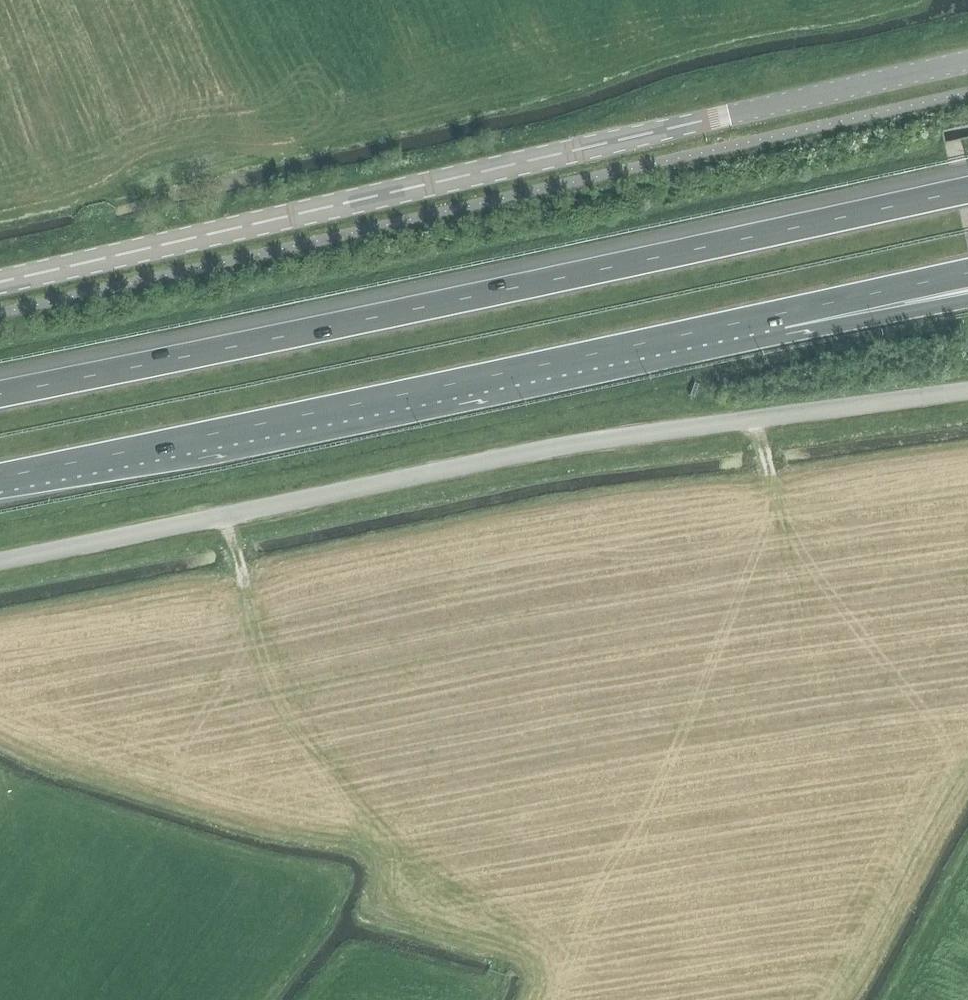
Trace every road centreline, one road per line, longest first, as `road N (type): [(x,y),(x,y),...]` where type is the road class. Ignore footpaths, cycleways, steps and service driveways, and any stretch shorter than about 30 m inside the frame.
road 1 (tertiary): [(0,282),(967,60)]
road 2 (motorway): [(967,190),(0,393)]
road 3 (unclassified): [(0,561),(522,453),(967,391)]
road 4 (motorway): [(0,477),(665,340)]
road 5 (motorway): [(665,340),(967,272)]
road 6 (motorway): [(665,340),(798,334),(967,301)]

